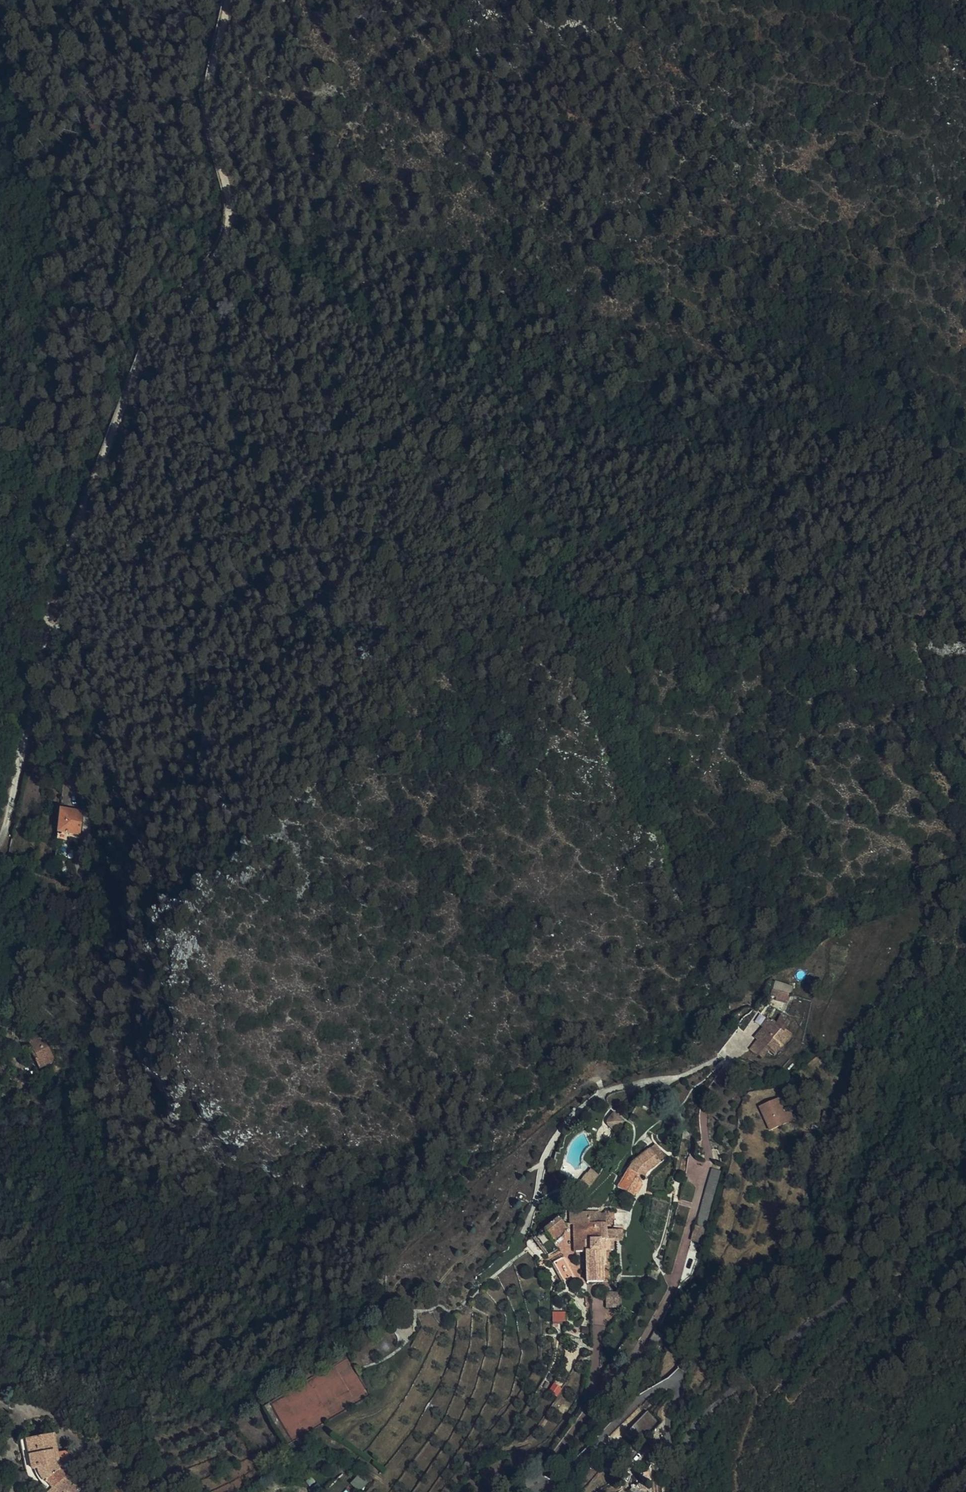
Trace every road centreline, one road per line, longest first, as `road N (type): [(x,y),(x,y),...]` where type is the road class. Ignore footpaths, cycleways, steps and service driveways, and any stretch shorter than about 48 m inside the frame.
road 1 (track): [(230,0),(210,120),(230,231),(216,260),(151,337),(59,579),(0,840)]
road 2 (unclassified): [(527,1491),(579,1464),(640,1401),(671,1383),(680,1389),(669,1439),(682,1448),(699,1419),(745,1380),(965,1207)]

